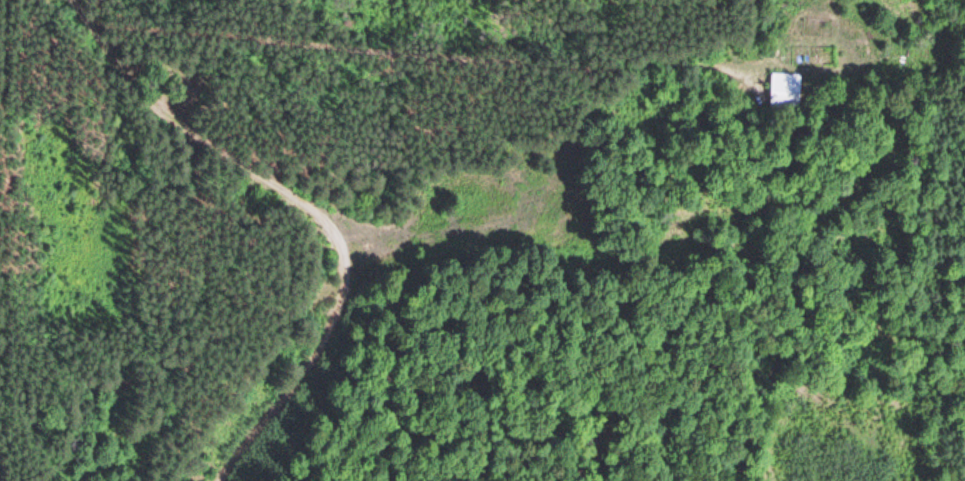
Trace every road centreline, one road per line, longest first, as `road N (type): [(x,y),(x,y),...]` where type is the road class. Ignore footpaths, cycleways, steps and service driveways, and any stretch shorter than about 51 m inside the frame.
road 1 (residential): [(76,0),(116,74),(204,144),(320,204),(344,268),(303,373),(218,480)]
road 2 (track): [(964,385),(782,206),(756,130),(746,0)]

